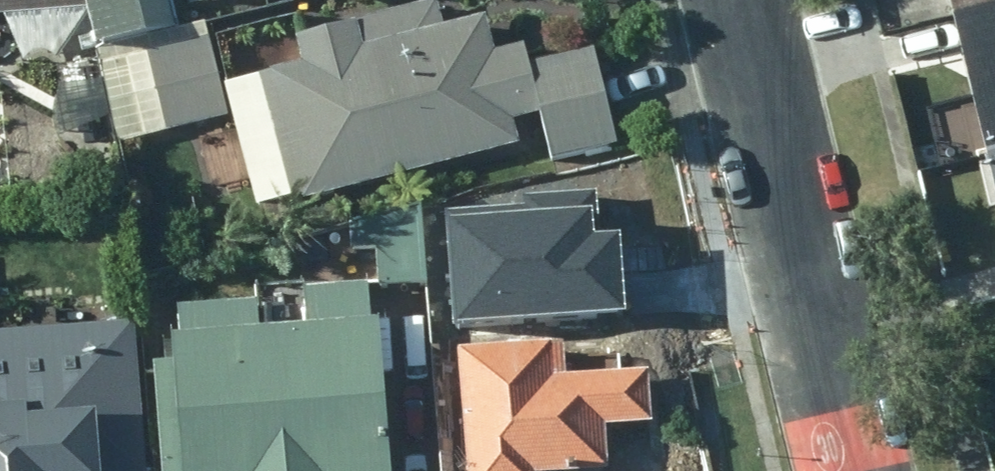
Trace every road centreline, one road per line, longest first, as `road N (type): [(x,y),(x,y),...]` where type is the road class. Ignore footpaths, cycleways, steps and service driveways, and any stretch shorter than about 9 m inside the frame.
road 1 (residential): [(855,470),(737,0)]

